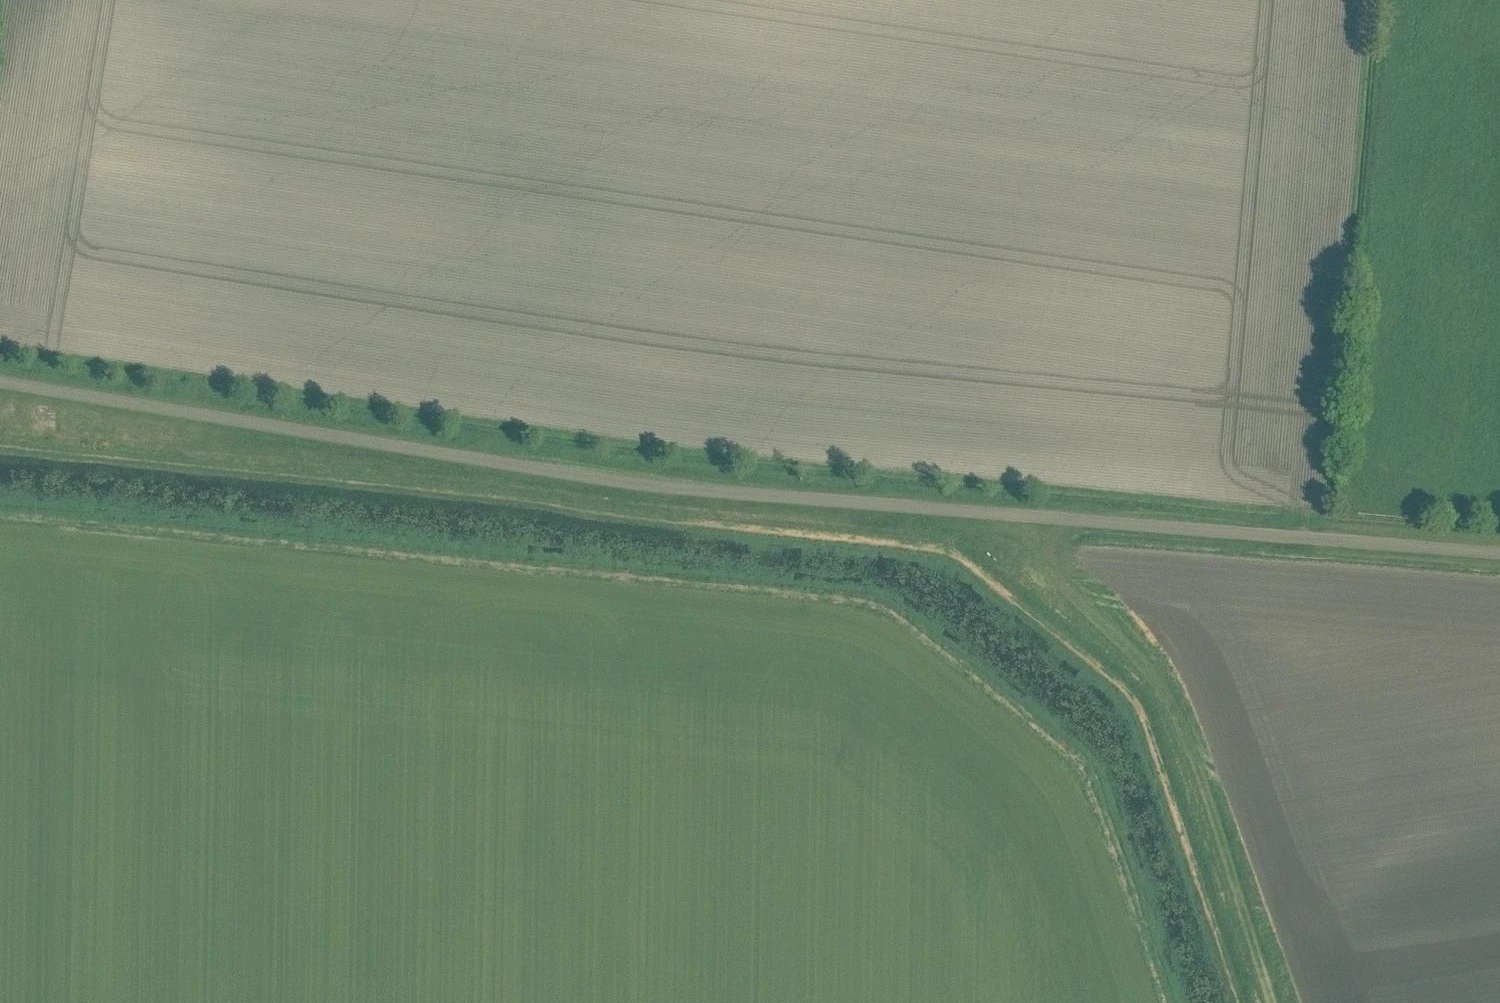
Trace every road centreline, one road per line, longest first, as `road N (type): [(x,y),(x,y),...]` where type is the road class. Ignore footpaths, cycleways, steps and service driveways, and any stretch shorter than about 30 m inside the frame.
road 1 (unclassified): [(1499,554),(615,481),(0,384)]
road 2 (track): [(1273,1002),(1157,684),(1063,568),(1041,517)]

